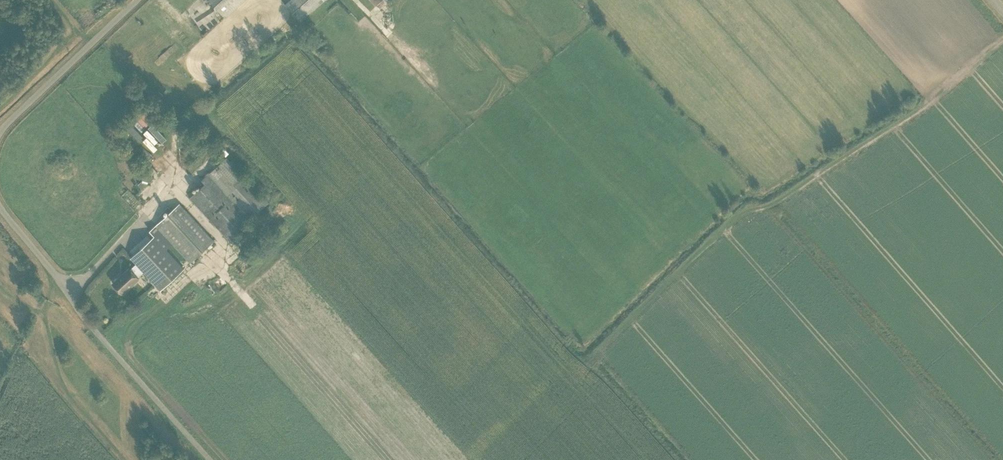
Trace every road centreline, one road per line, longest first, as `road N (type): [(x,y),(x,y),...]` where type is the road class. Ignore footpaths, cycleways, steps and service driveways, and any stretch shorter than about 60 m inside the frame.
road 1 (unclassified): [(210,459),(91,326),(0,207)]
road 2 (unclassified): [(0,131),(137,0)]
road 3 (track): [(147,217),(173,189),(221,245),(225,271),(253,305)]

